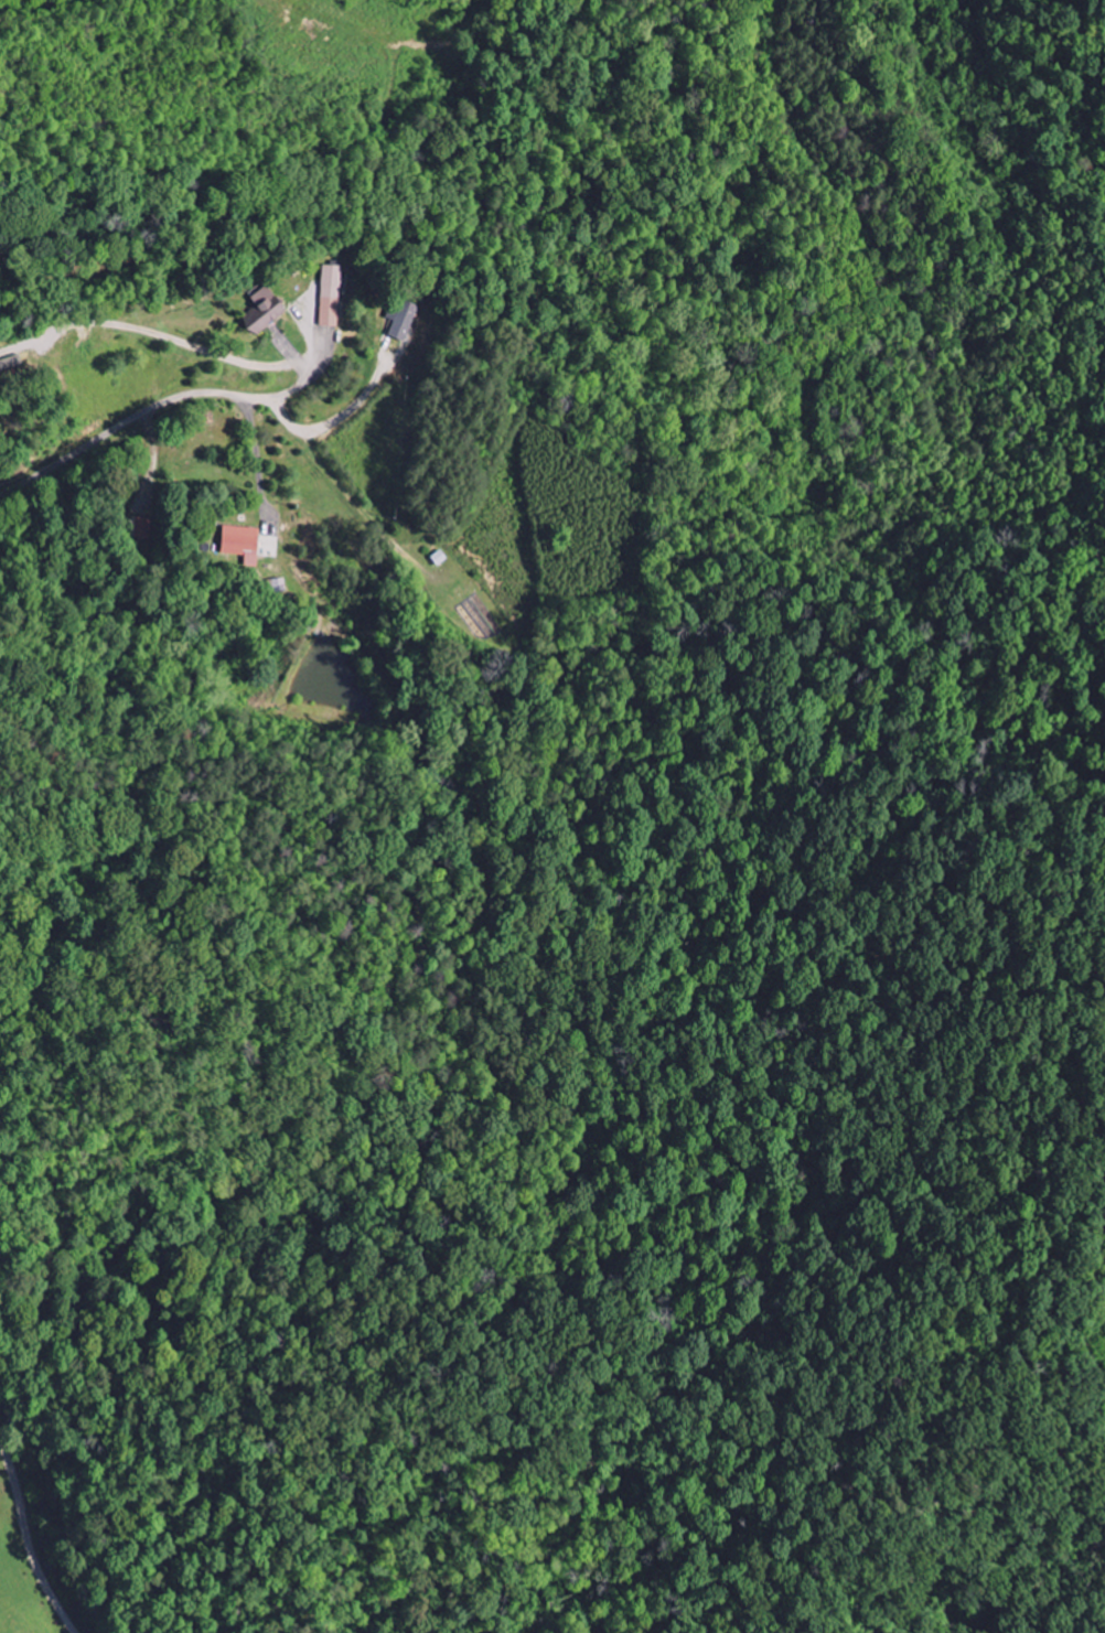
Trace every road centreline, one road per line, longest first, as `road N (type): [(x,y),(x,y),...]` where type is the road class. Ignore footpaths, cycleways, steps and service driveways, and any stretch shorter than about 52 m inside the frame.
road 1 (residential): [(87,1632),(36,1575),(19,1472),(0,1429)]

